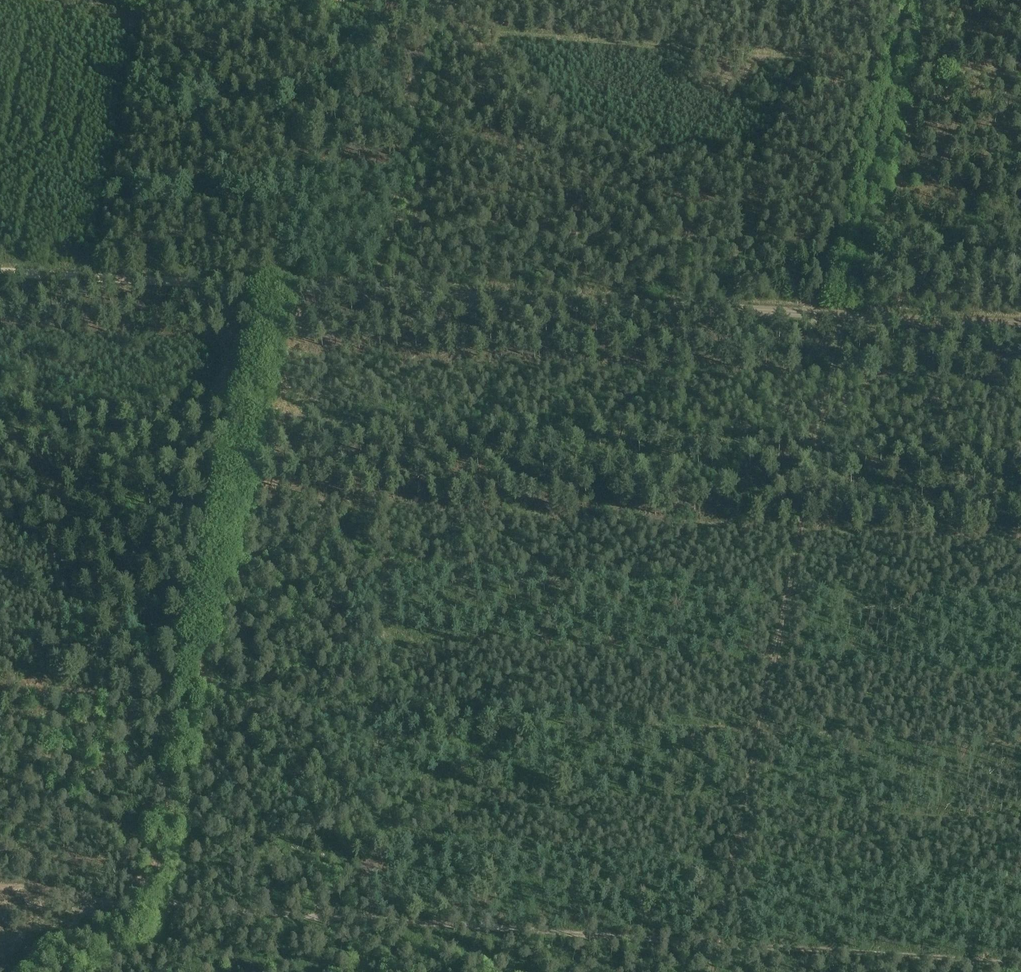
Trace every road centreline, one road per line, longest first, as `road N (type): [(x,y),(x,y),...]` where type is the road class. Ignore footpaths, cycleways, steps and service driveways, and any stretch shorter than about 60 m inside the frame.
road 1 (track): [(0,267),(1020,322)]
road 2 (track): [(710,942),(896,0)]
road 3 (track): [(176,897),(275,280),(333,0)]
road 4 (track): [(1020,747),(205,694)]
road 5 (track): [(1020,74),(328,23)]
road 6 (track): [(710,942),(176,897)]
road 7 (track): [(1020,963),(710,942)]
road 8 (track): [(176,897),(96,933),(44,971)]

